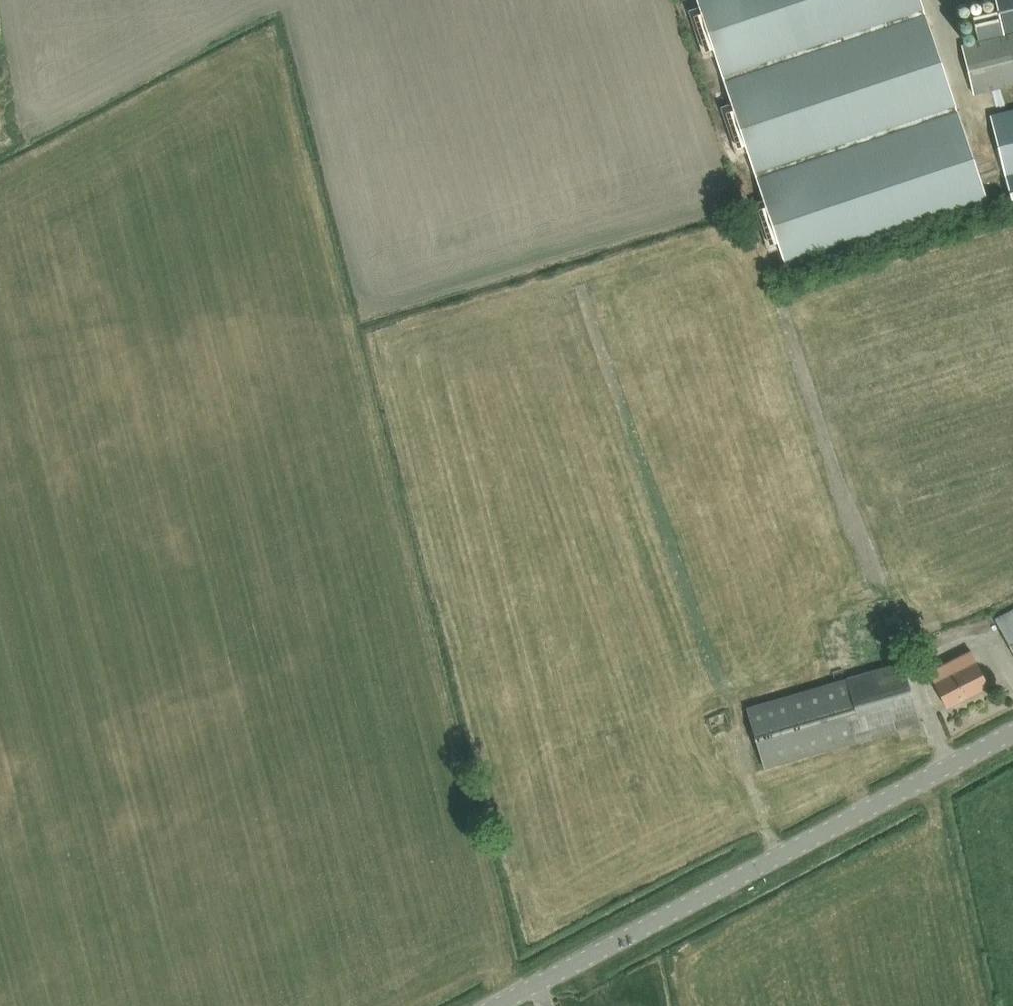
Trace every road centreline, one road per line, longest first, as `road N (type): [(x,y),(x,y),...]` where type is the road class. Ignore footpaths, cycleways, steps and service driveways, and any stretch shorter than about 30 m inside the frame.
road 1 (unclassified): [(498,1005),(1012,734)]

